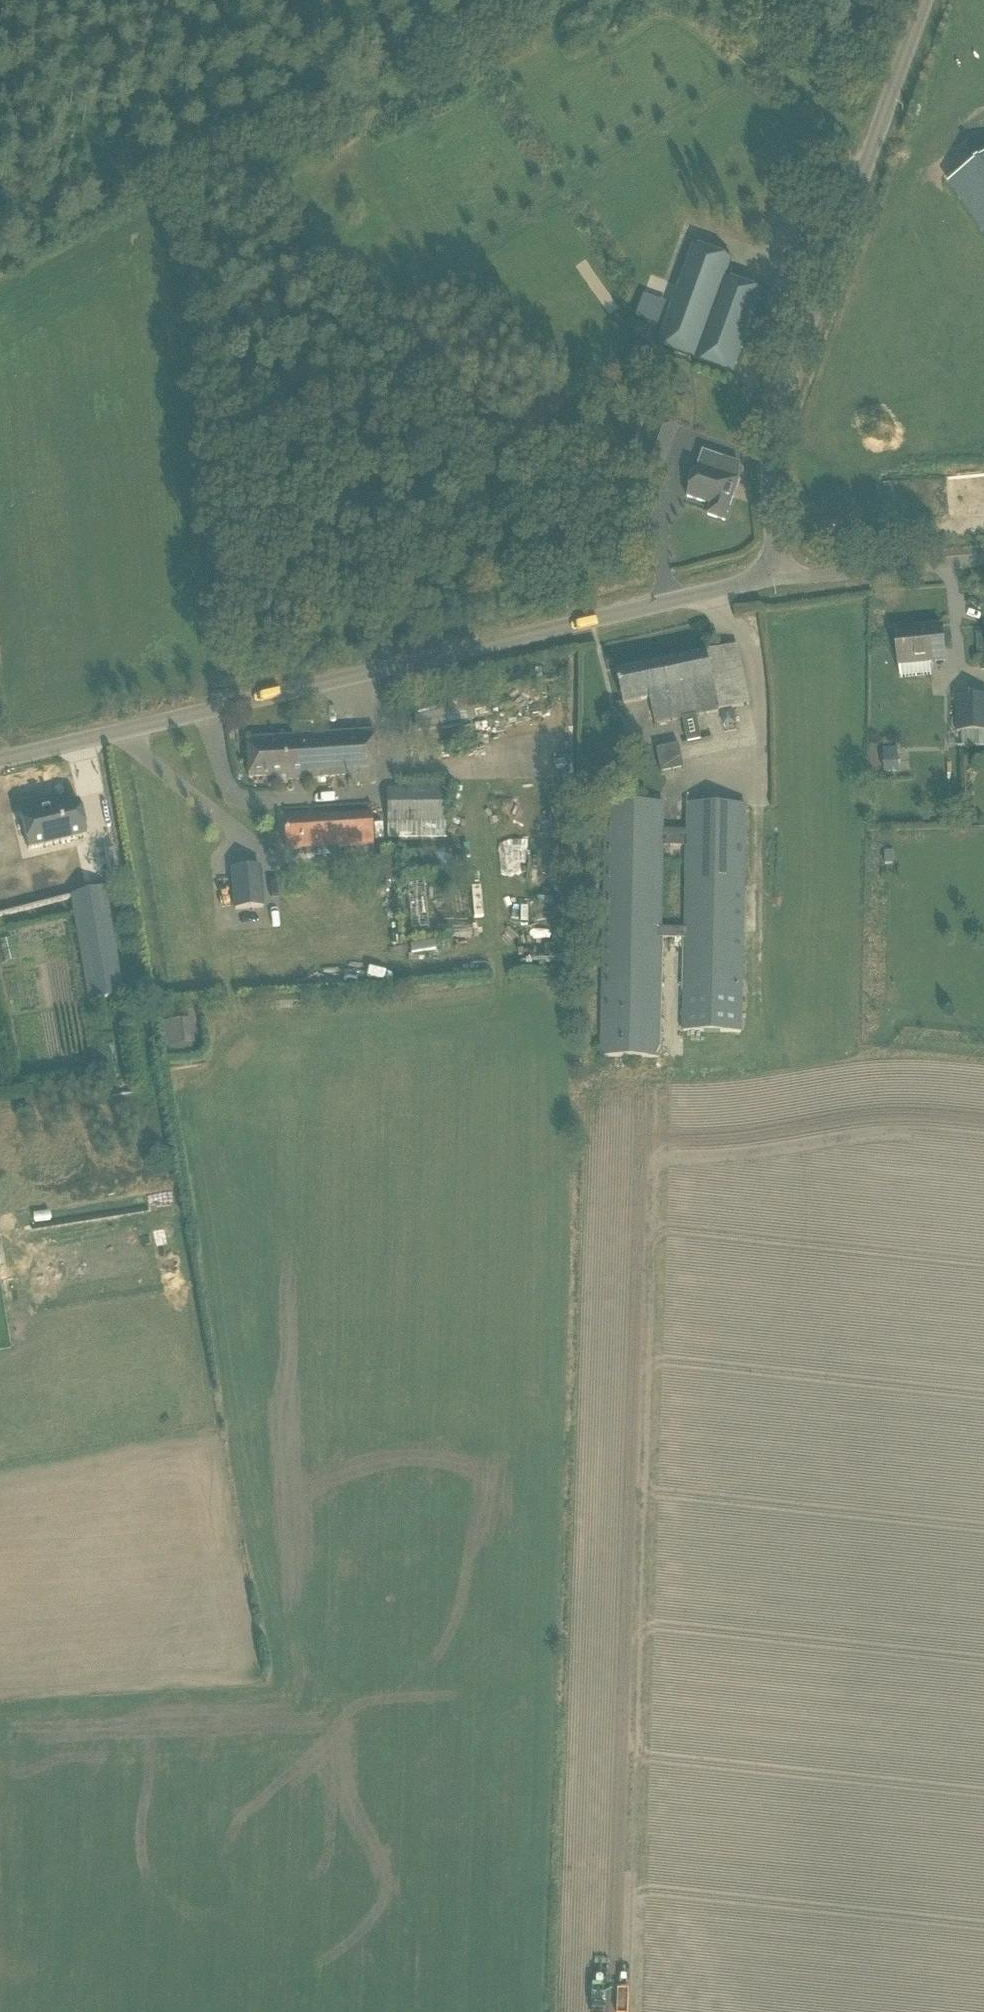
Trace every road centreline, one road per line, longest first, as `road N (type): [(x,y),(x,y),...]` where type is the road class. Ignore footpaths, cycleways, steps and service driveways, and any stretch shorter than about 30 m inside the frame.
road 1 (unclassified): [(0,766),(779,581)]
road 2 (unclassified): [(779,581),(775,452),(929,0)]
road 3 (unclassified): [(983,561),(779,581)]

